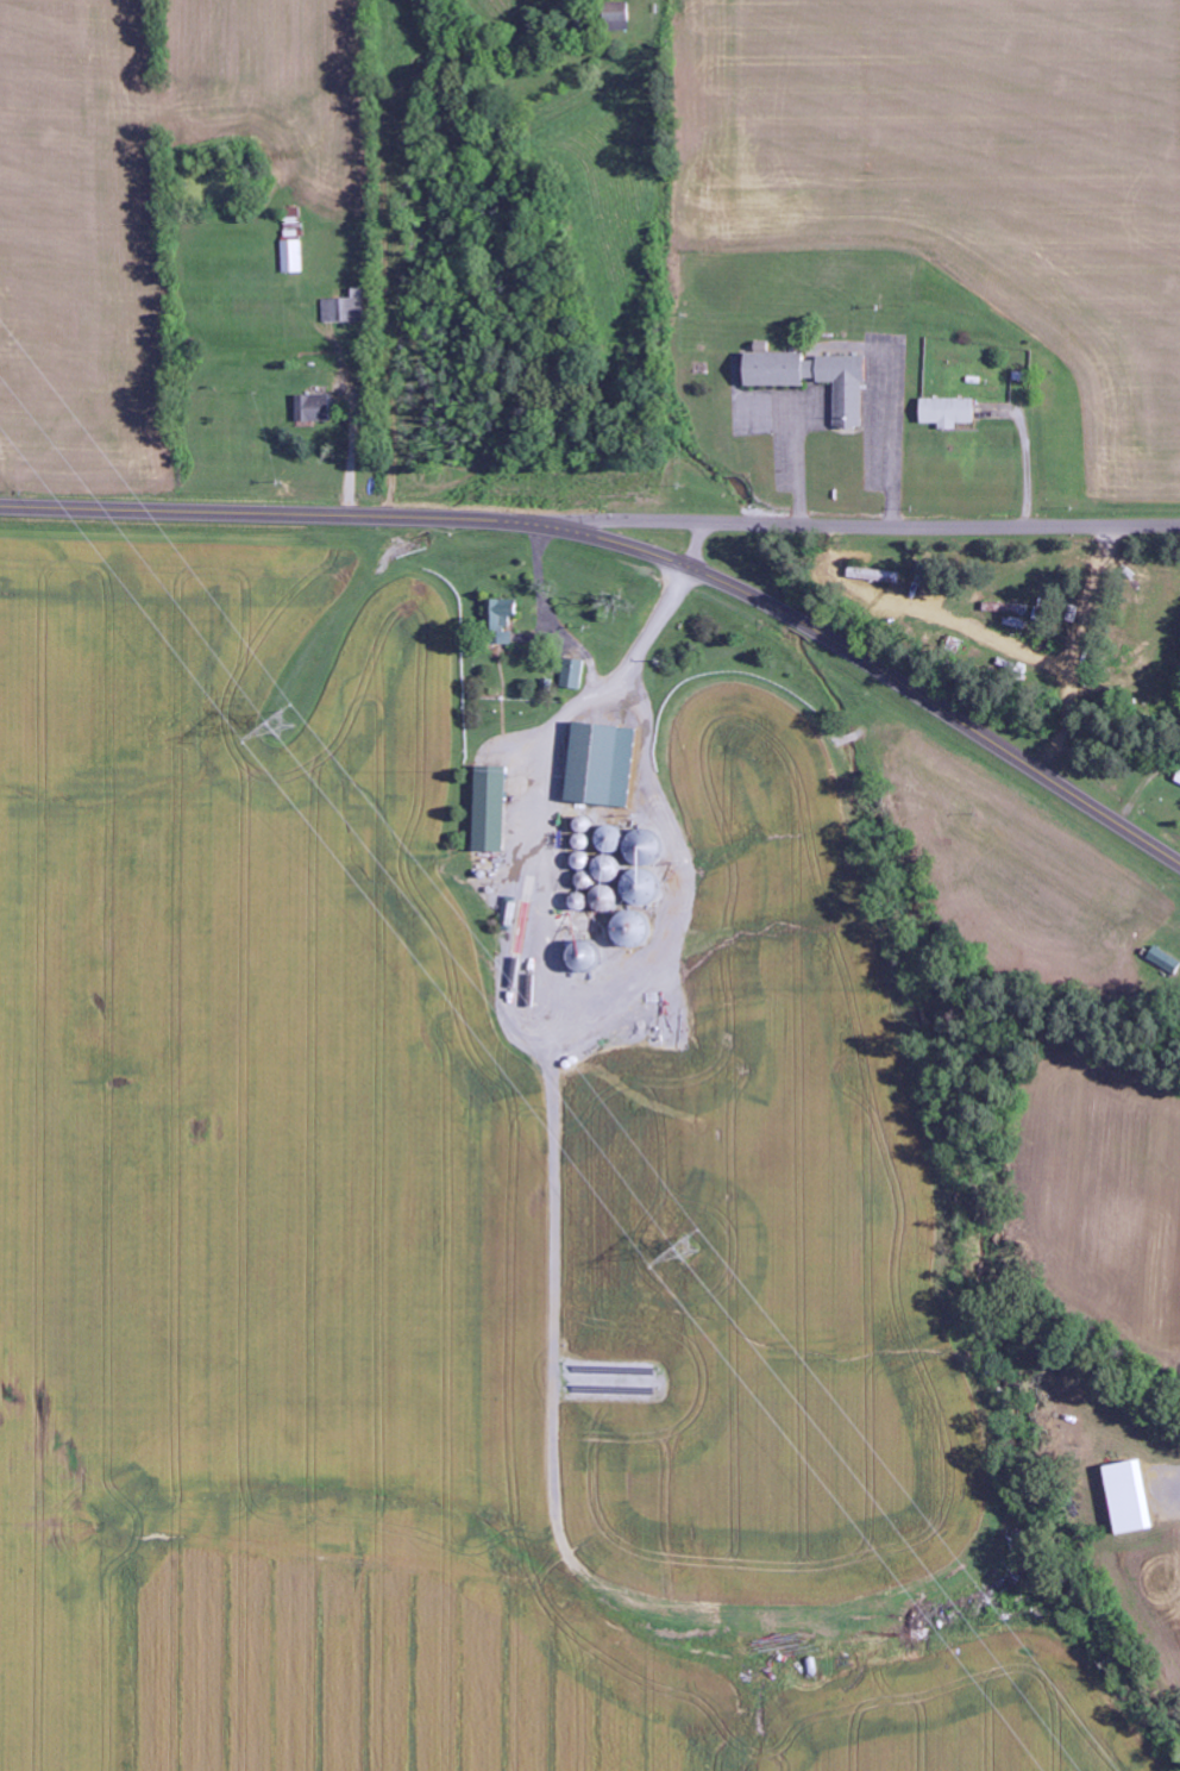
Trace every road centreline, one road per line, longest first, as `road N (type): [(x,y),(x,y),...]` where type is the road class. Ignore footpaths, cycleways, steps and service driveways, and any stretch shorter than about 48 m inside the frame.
road 1 (secondary): [(1179,863),(803,622),(646,552),(481,520),(0,507)]
road 2 (residential): [(708,522),(1179,525)]
road 3 (residential): [(708,522),(507,522)]

